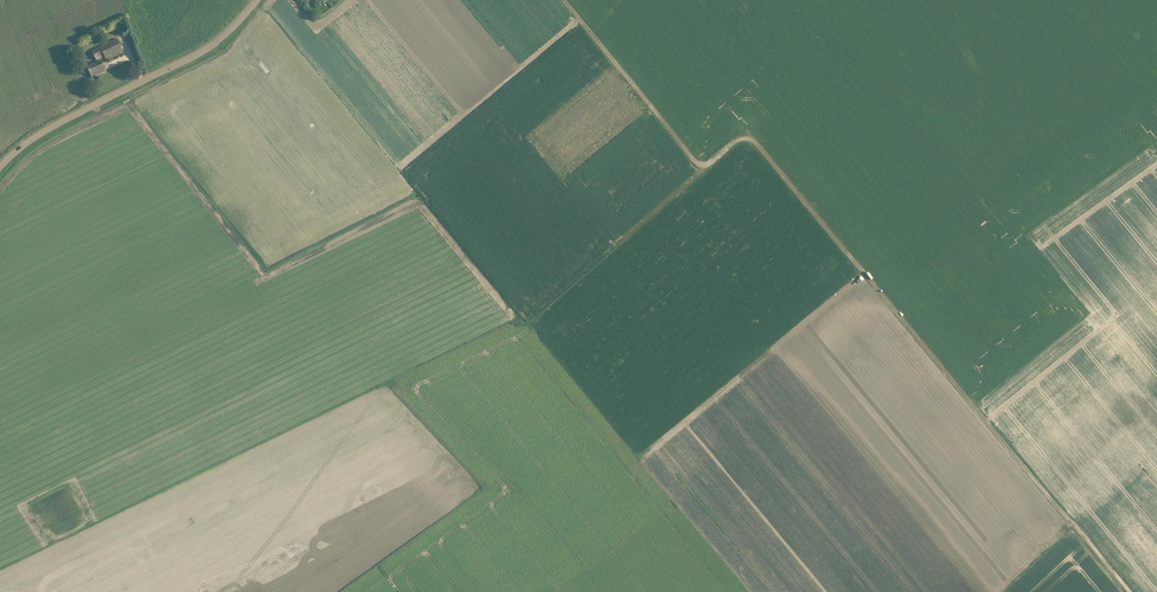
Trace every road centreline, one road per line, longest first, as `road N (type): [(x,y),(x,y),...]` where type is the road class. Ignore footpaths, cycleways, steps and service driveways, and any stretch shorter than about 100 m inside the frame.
road 1 (track): [(1130,591),(751,140),(734,140),(700,164),(564,0)]
road 2 (tertiary): [(0,167),(49,128),(217,41),(257,0)]

